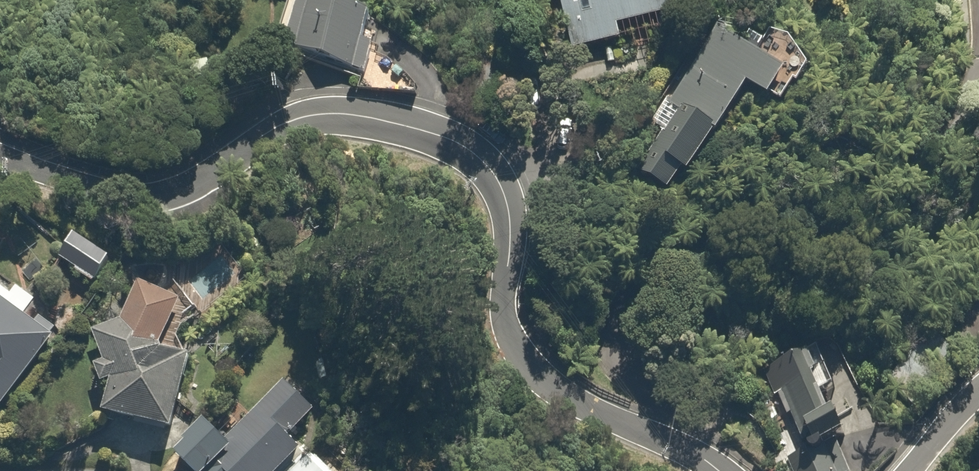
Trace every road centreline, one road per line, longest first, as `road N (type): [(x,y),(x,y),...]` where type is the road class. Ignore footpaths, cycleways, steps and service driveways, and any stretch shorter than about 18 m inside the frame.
road 1 (residential): [(0,154),(153,206),(217,173),(266,125),(339,113),(454,148),(490,182),(506,233),(508,322),(528,364),(725,470)]

